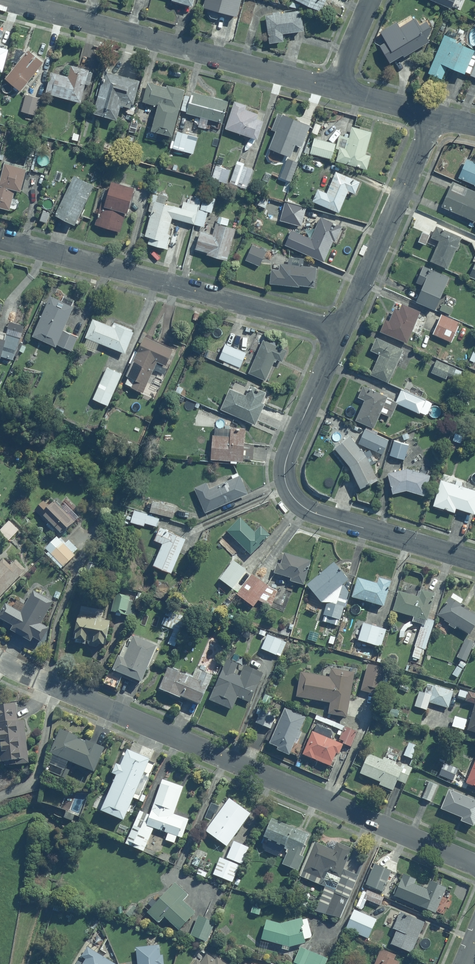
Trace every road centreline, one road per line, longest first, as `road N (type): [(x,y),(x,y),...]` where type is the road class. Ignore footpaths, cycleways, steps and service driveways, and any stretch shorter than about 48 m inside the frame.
road 1 (residential): [(0,661),(474,865)]
road 2 (residential): [(339,333),(289,451),(286,486),(319,514),(474,561)]
road 3 (residential): [(0,237),(339,333)]
road 4 (residential): [(6,0),(337,88)]
road 5 (residential): [(436,115),(339,333)]

